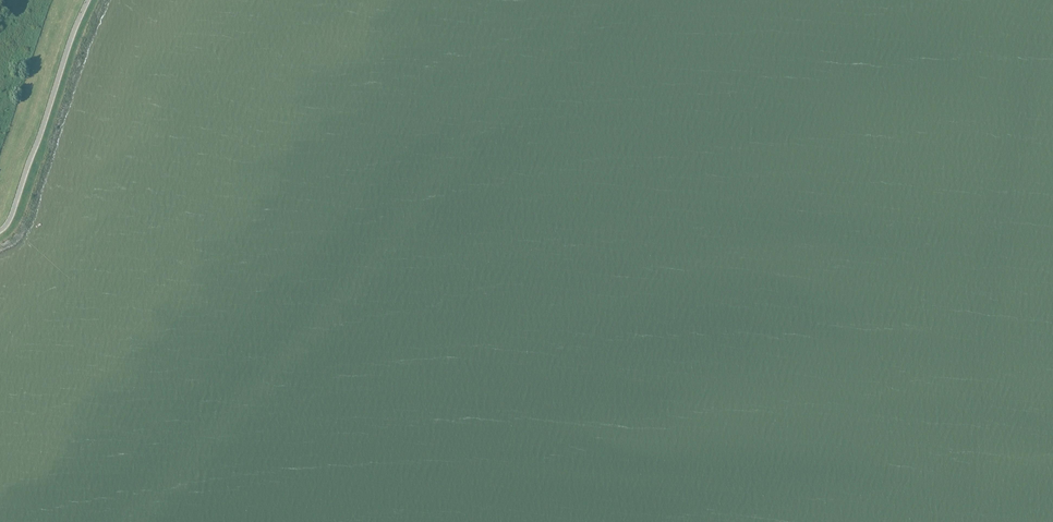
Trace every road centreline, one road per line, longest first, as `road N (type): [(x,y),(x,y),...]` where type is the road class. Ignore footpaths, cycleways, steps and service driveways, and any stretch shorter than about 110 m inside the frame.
road 1 (tertiary): [(0,230),(89,0)]

